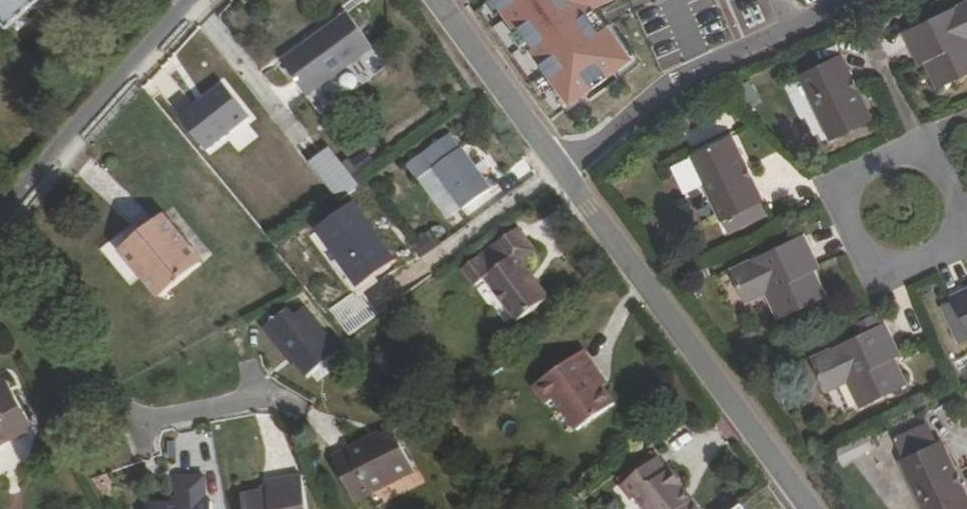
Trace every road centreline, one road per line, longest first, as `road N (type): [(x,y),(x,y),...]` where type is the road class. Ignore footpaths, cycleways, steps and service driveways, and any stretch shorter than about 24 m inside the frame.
road 1 (residential): [(560,170),(808,508)]
road 2 (residential): [(199,0),(0,224)]
road 3 (residential): [(966,242),(891,269),(866,256),(853,236),(844,199),(859,175),(911,155),(939,169)]
road 4 (residential): [(435,0),(560,170)]
road 5 (residential): [(0,269),(80,368),(142,422)]
road 6 (residential): [(672,81),(849,0)]
road 7 (residential): [(142,422),(251,401),(257,393),(251,364)]
road 8 (residential): [(672,81),(560,170)]

